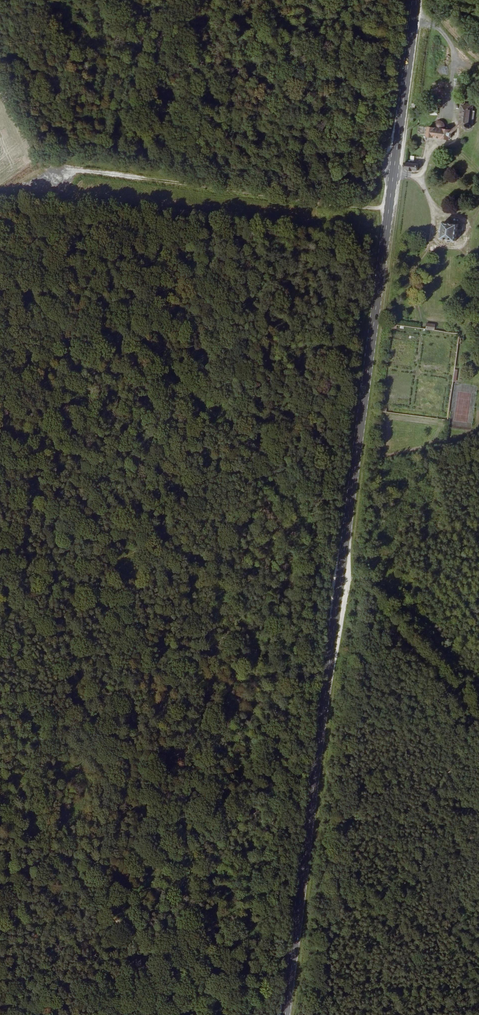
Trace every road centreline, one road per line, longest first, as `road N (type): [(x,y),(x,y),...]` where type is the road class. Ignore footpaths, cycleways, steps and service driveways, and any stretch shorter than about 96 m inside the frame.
road 1 (primary): [(416,0),(285,1014)]
road 2 (track): [(344,547),(10,189)]
road 3 (track): [(49,166),(388,209)]
road 4 (track): [(206,1014),(0,789)]
road 5 (track): [(49,166),(265,193)]
road 6 (track): [(432,248),(417,268),(415,288),(423,320),(452,322),(463,334),(458,380)]

